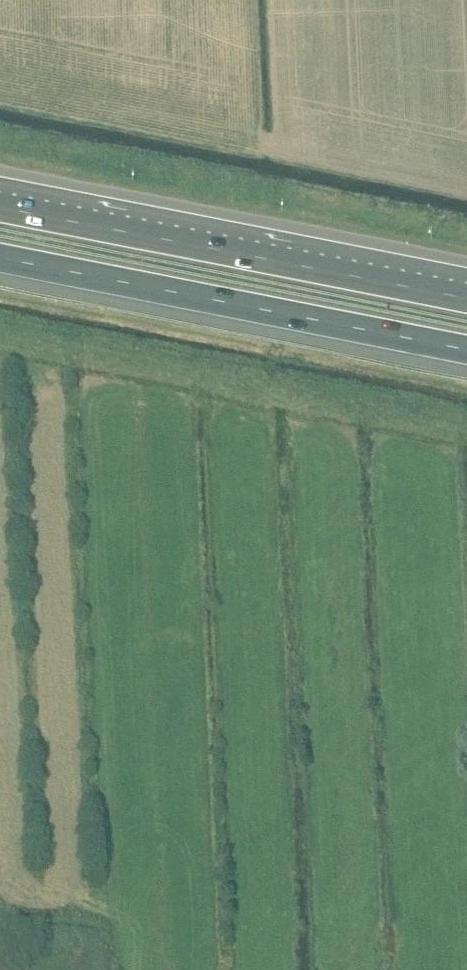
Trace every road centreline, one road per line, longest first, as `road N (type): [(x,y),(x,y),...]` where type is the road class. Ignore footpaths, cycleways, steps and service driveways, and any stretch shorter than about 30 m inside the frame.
road 1 (motorway): [(466,300),(0,208)]
road 2 (motorway): [(0,258),(466,349)]

